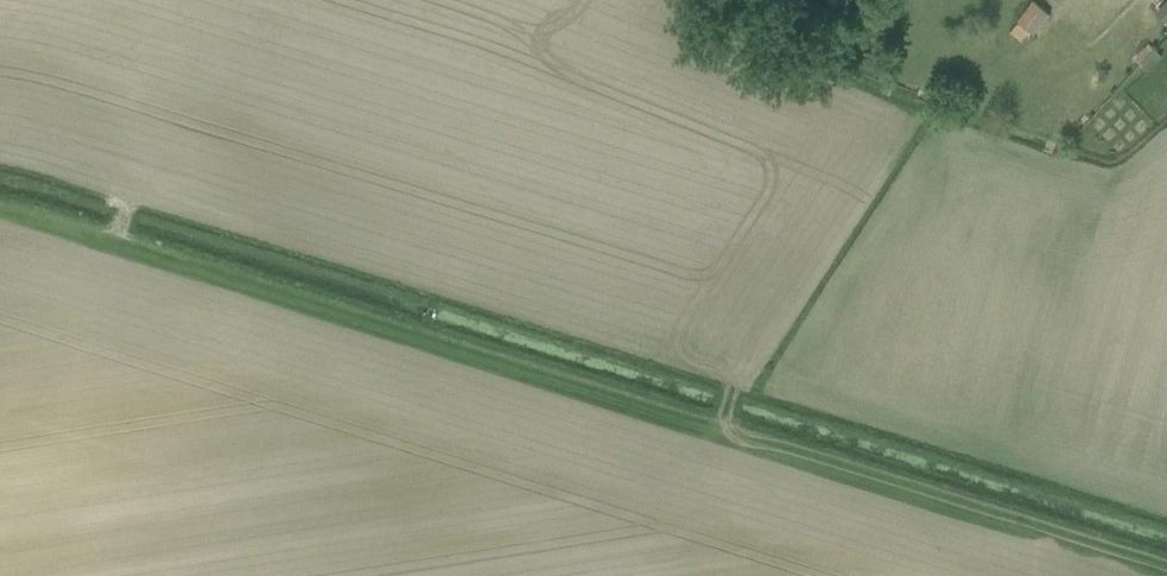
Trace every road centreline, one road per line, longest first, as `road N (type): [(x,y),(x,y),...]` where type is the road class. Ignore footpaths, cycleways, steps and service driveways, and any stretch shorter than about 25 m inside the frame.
road 1 (track): [(1166,514),(738,396),(721,427)]

